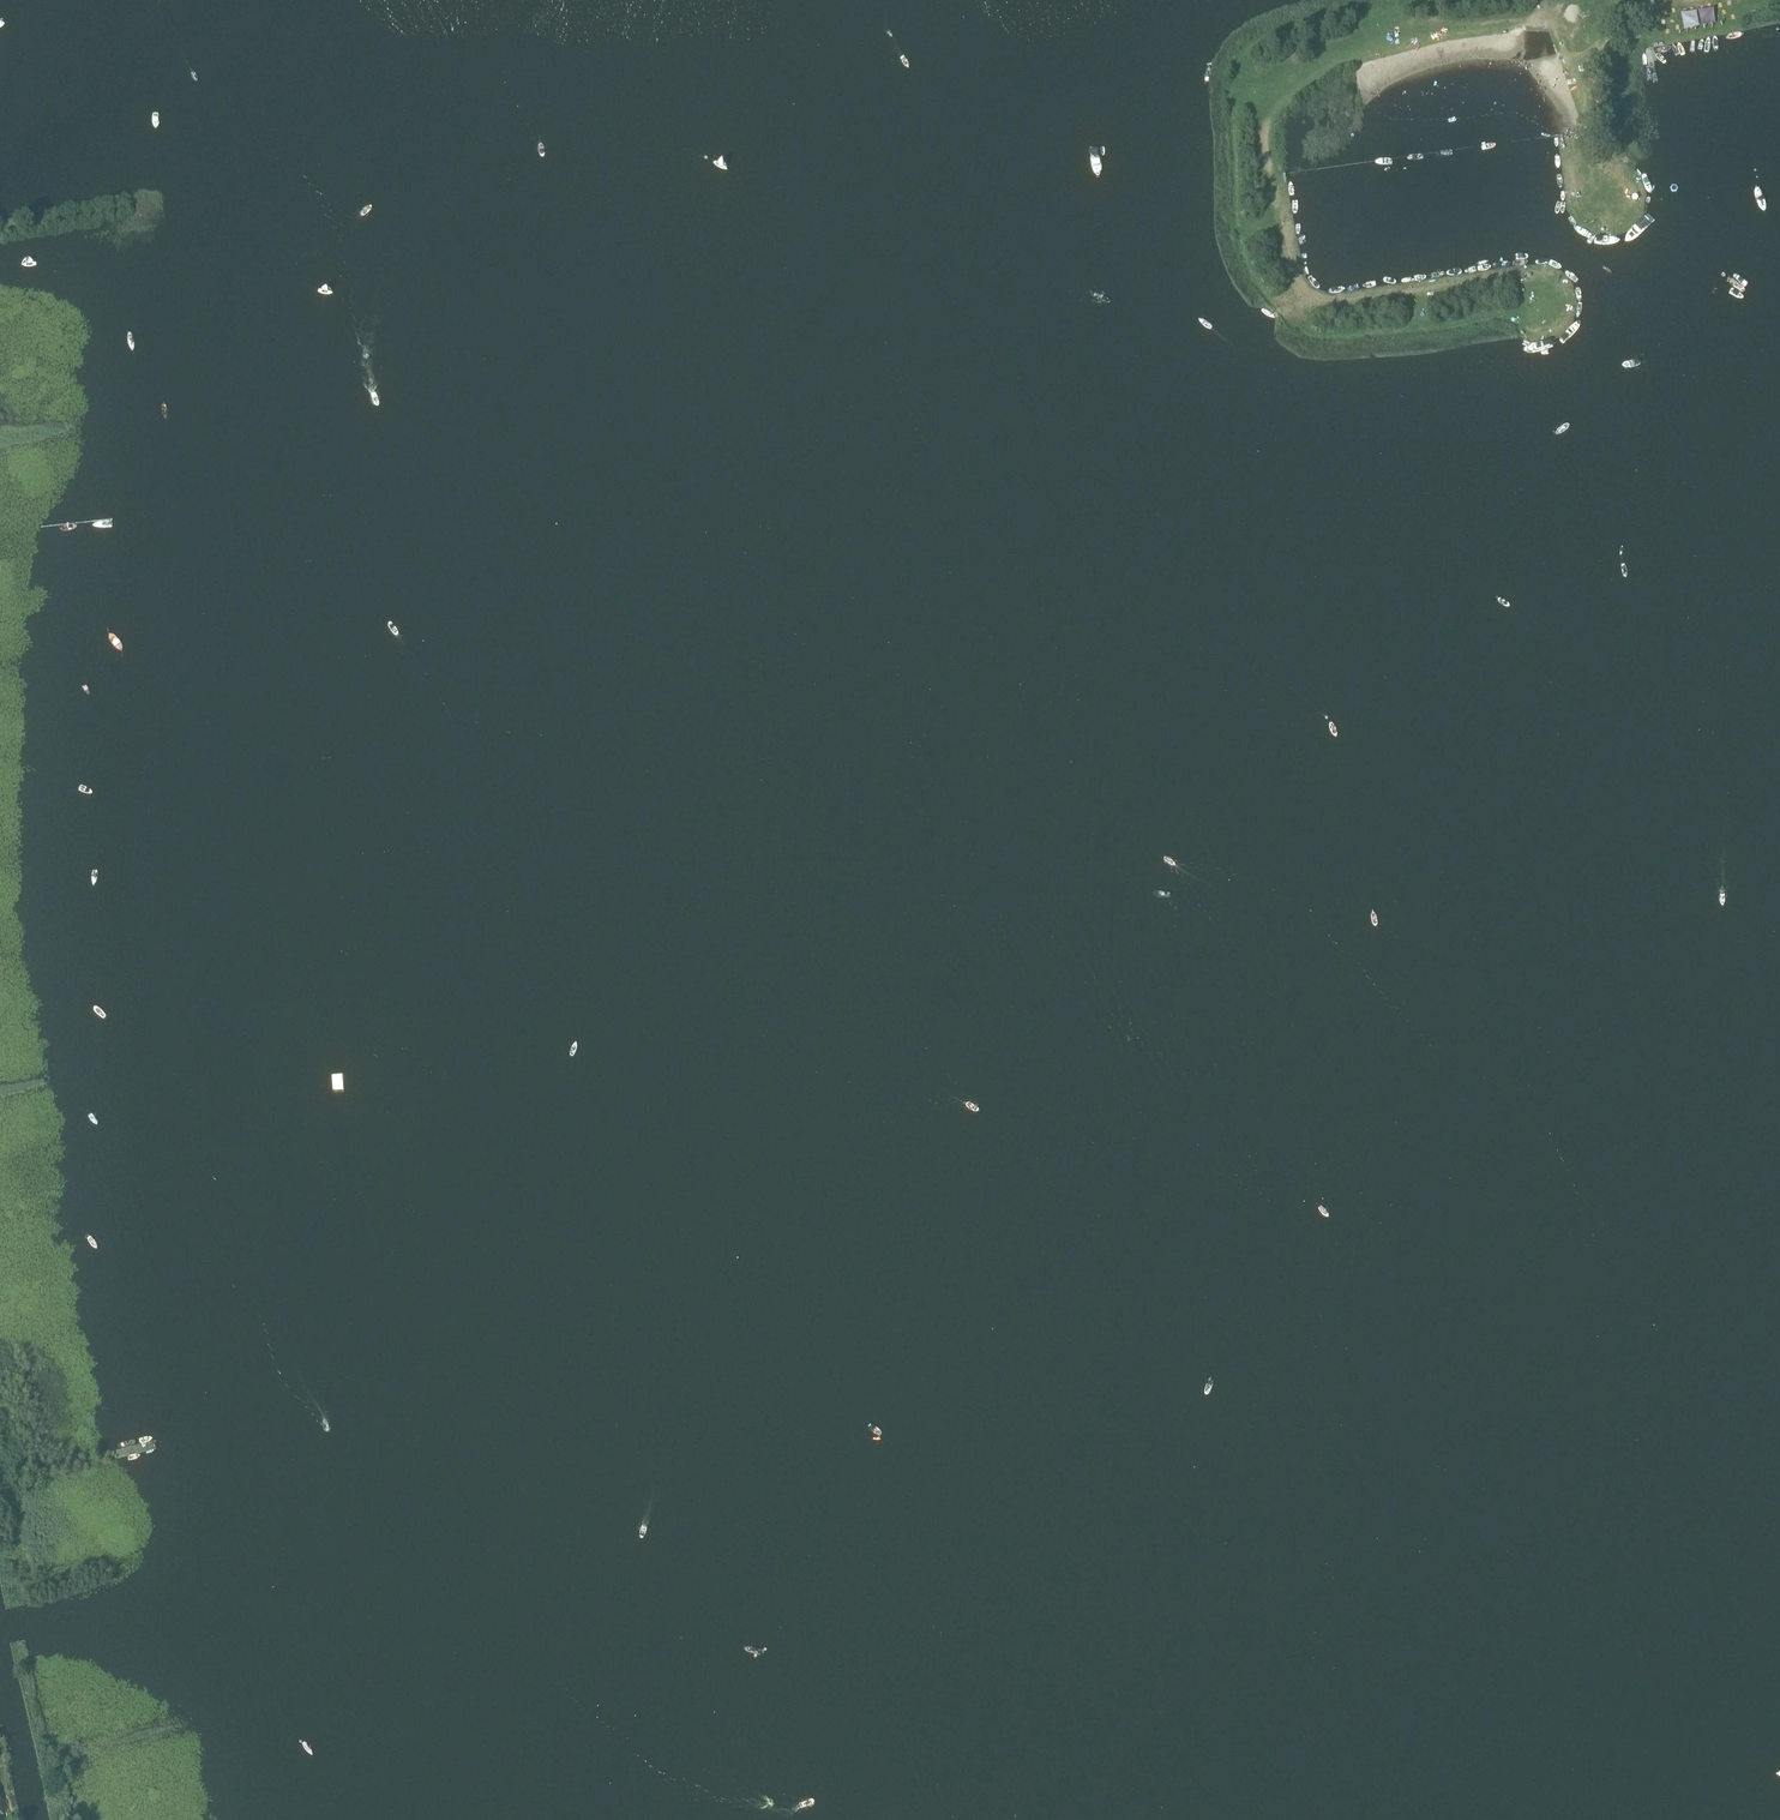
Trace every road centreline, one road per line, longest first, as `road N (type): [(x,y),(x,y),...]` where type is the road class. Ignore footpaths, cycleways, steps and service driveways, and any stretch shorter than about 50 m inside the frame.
road 1 (track): [(1722,0),(1709,12),(1619,17),(1577,40),(1486,30),(1337,51),(1269,96),(1256,137),(1270,255),(1304,296),(1347,307),(1529,282),(1546,300),(1544,327)]

